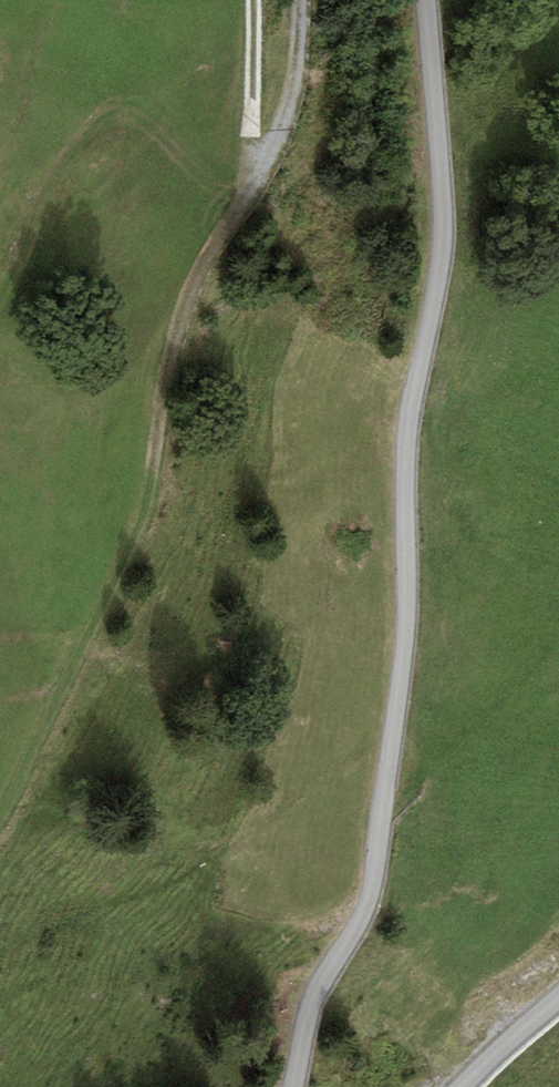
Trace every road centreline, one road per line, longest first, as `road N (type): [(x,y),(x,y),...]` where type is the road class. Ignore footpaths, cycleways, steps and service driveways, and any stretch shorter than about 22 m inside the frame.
road 1 (unclassified): [(295,1086),(314,997),(366,908),(398,650),(404,468),(442,226),(427,0)]
road 2 (track): [(302,0),(302,53),(289,112),(250,194),(252,0)]
road 3 (track): [(250,194),(202,266),(177,329),(144,513)]
road 4 (unclassified): [(558,997),(461,1086)]

